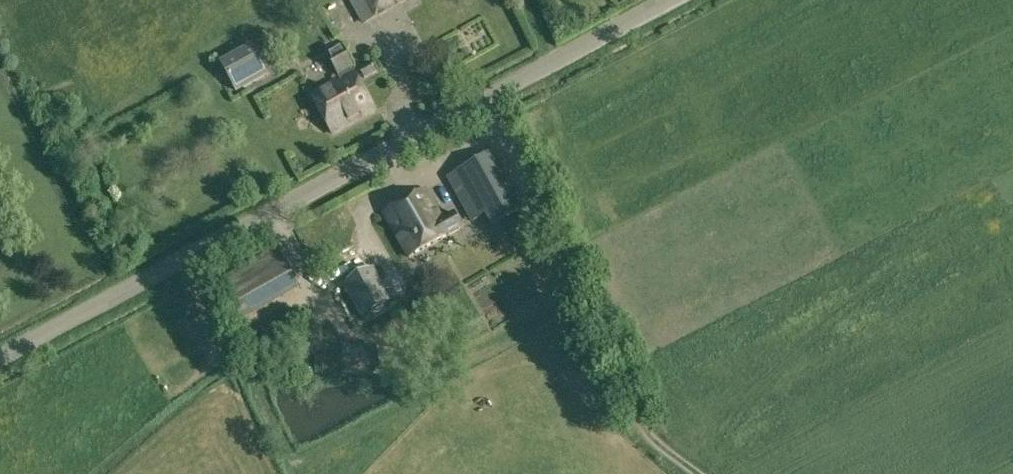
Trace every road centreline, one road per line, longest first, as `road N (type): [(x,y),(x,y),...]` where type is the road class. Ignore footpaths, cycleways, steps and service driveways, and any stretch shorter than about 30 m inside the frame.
road 1 (unclassified): [(0,356),(671,0)]
road 2 (track): [(488,95),(640,419),(701,473)]

